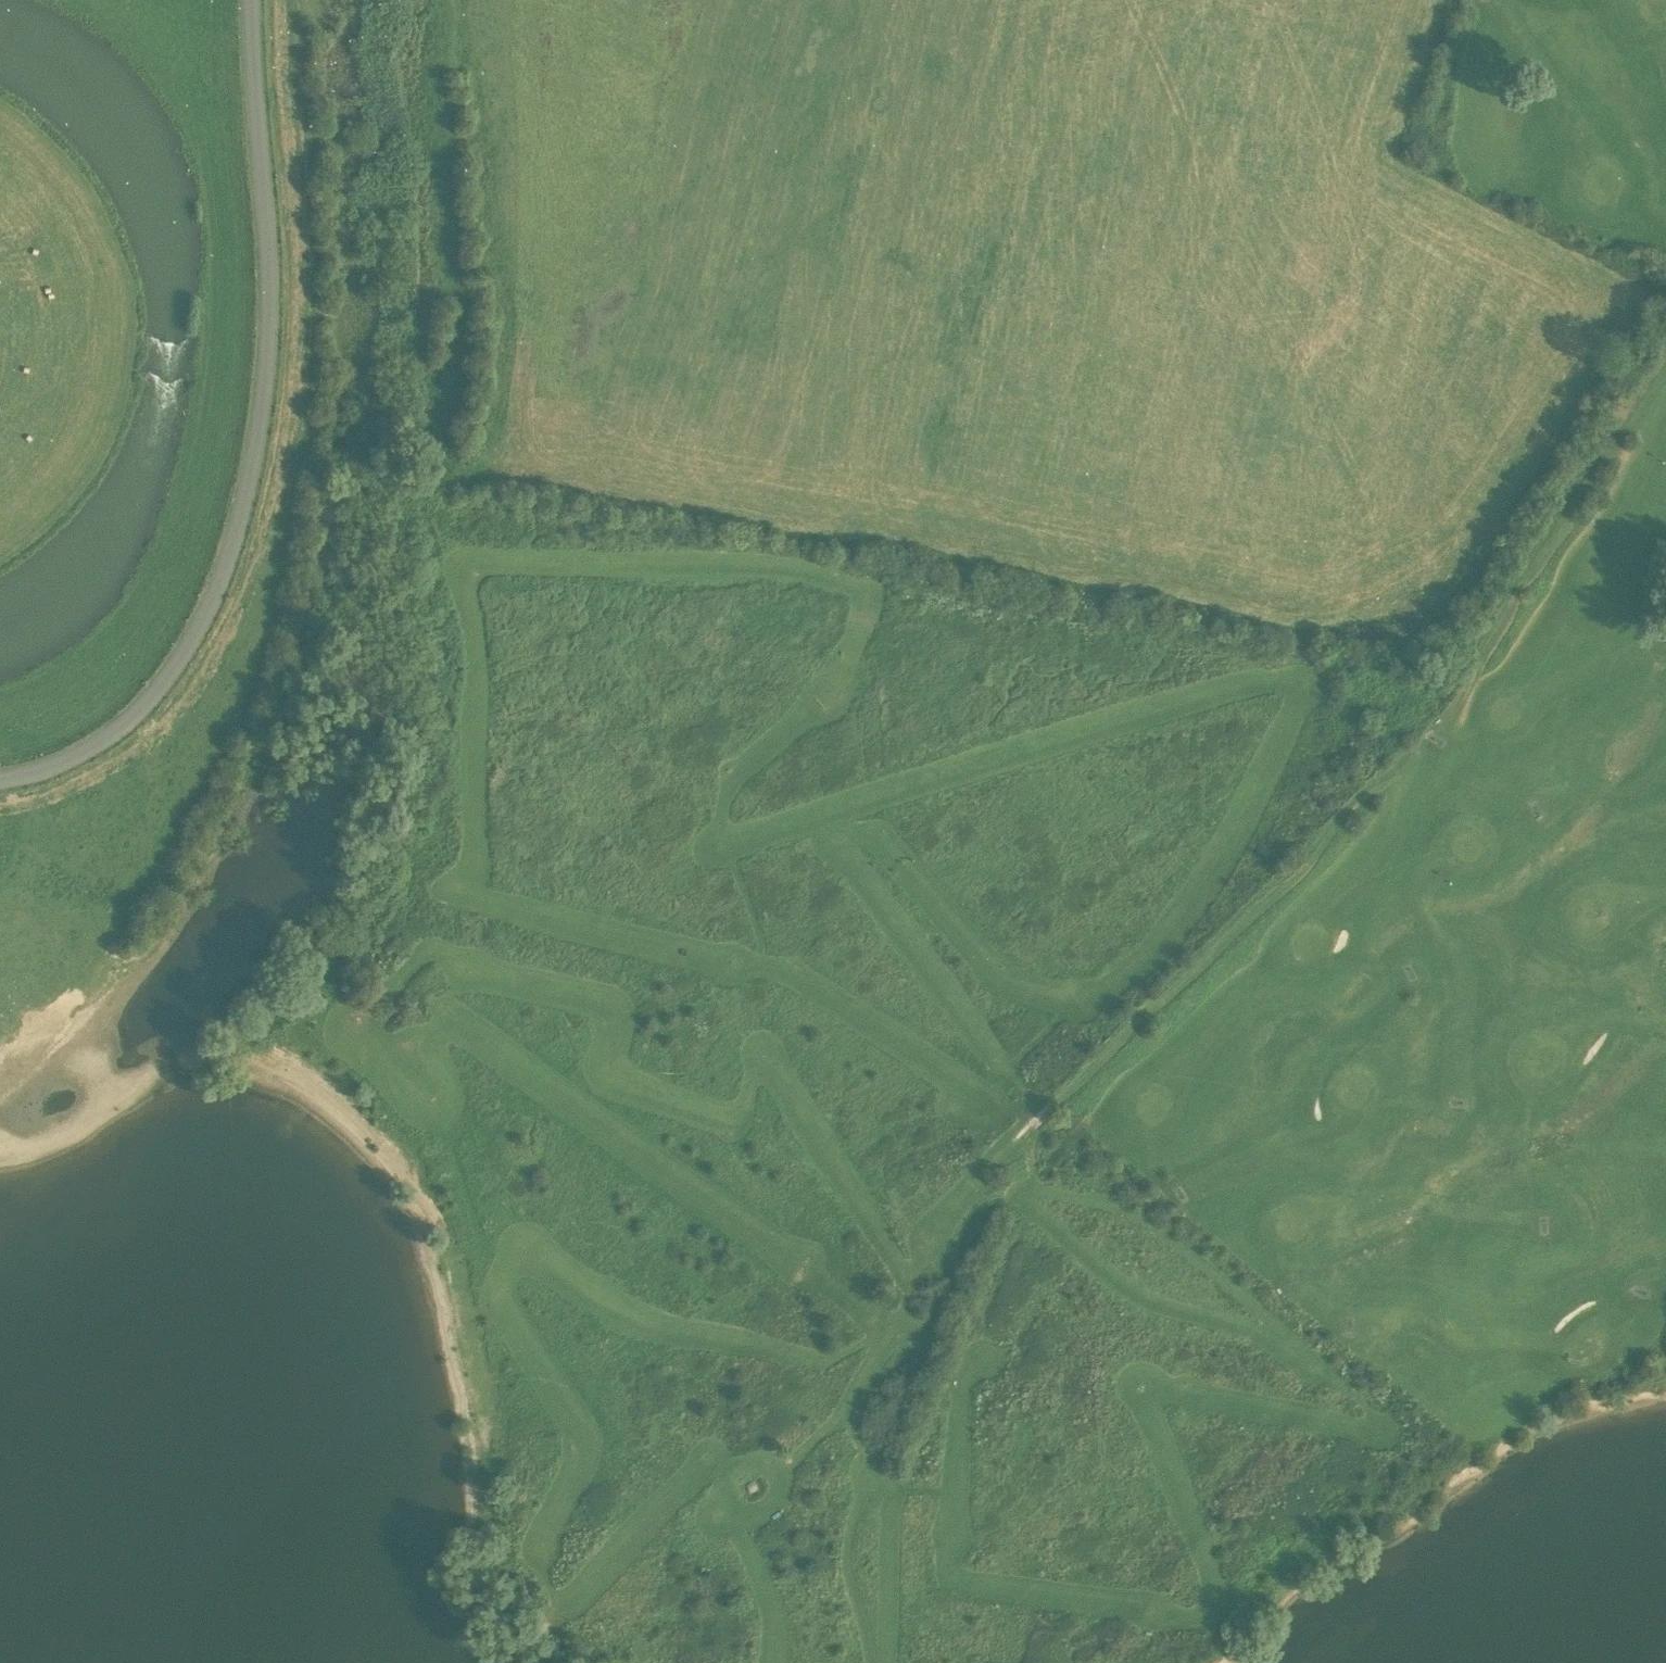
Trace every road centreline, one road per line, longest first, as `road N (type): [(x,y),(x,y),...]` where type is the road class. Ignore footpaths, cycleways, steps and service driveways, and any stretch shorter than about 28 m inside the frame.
road 1 (track): [(1665,356),(1460,681),(1454,703),(1076,1108)]
road 2 (unclassified): [(251,0),(267,366),(222,571),(172,671),(126,721),(53,767),(0,781)]

